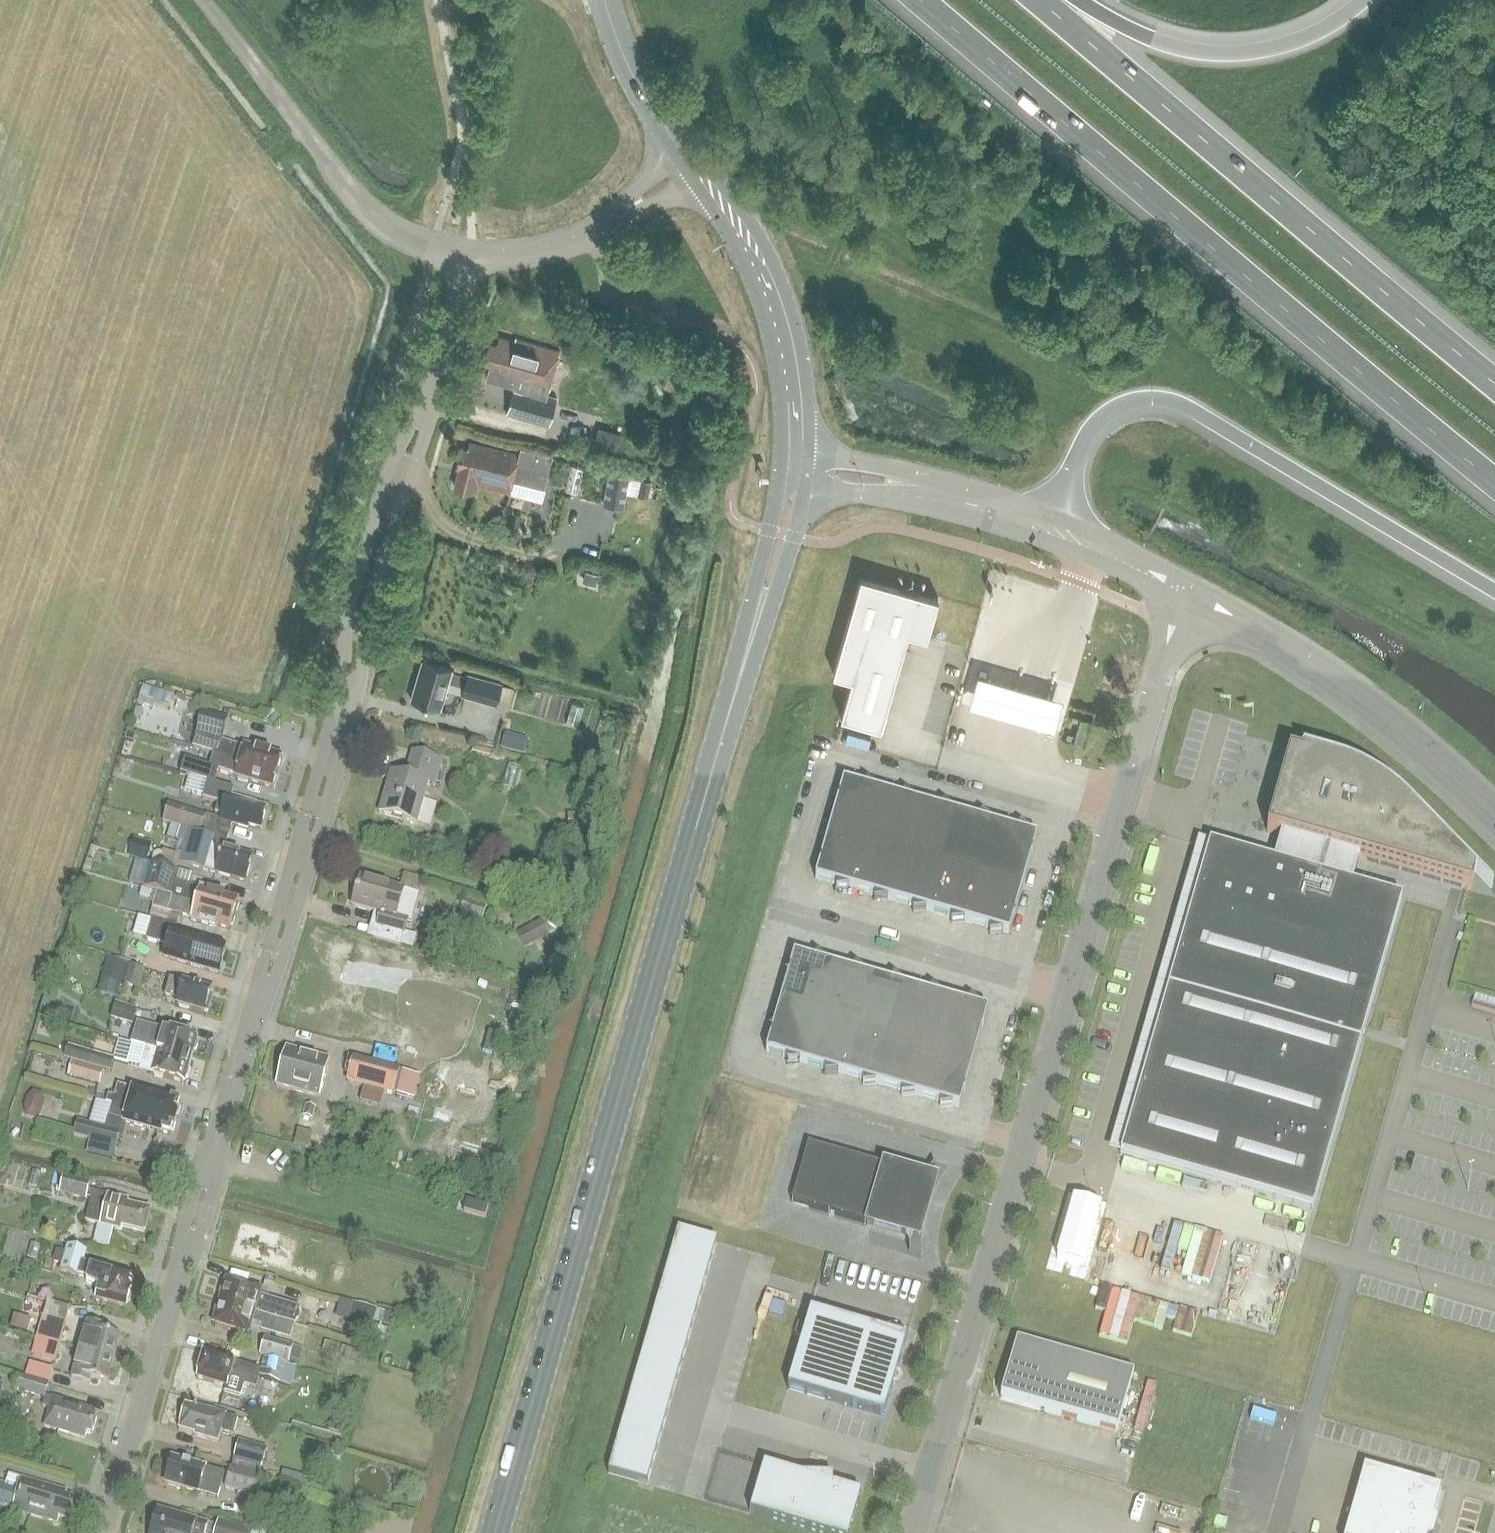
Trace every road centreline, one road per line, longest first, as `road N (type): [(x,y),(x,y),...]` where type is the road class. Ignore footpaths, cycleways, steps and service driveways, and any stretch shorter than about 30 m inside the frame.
road 1 (unclassified): [(103,1532),(347,690),(379,549),(468,260)]
road 2 (primary): [(492,1532),(795,468)]
road 3 (unclassified): [(909,1532),(1181,591)]
road 4 (motorway): [(914,0),(1494,487)]
road 5 (motorway): [(1494,387),(1037,0)]
road 6 (motorway): [(1051,527),(1087,431),(1117,410),(1161,403),(1494,591)]
road 7 (unclassified): [(1181,591),(1292,650),(1445,759),(1494,817)]
road 8 (unclassified): [(468,260),(386,232),(201,0)]
road 9 (primary): [(795,468),(789,364),(772,298),(757,259),(691,163)]
road 10 (motorway): [(1367,0),(1280,52),(1204,58),(1139,39),(1072,0)]
road 11 (primary): [(1051,527),(891,483),(795,468)]
road 12 (unclassified): [(468,260),(517,259),(585,240),(691,163)]
road 13 (primary): [(691,163),(649,105),(604,0)]
road 14 (unclassified): [(1181,591),(1051,527)]

